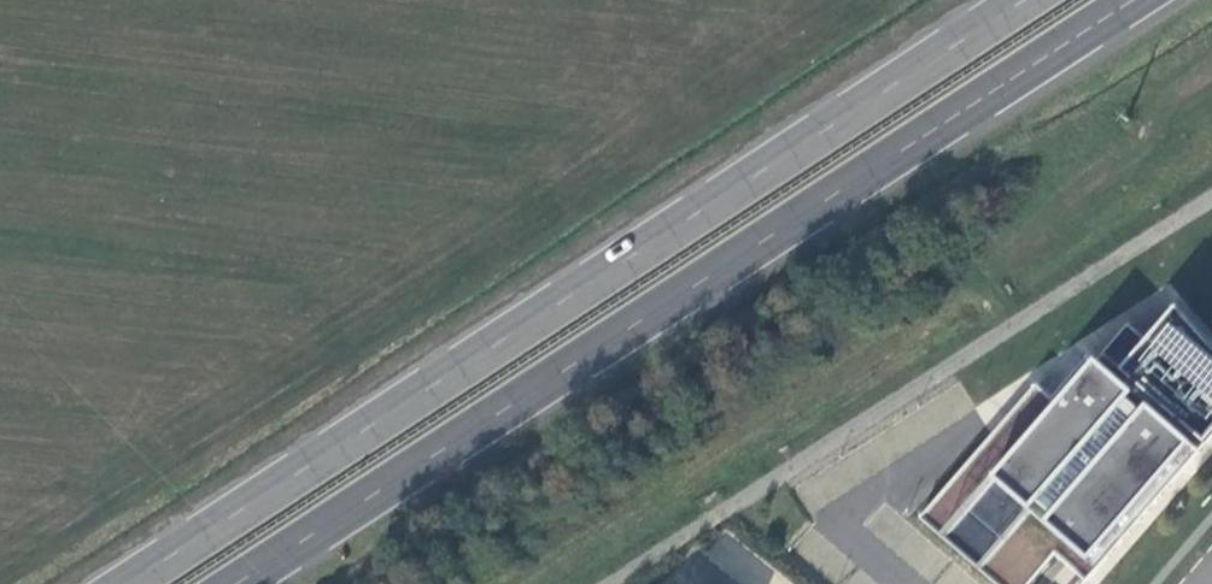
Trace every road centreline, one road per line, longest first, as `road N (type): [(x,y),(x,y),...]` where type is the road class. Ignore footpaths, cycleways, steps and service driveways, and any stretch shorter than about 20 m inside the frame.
road 1 (trunk): [(237,583),(1139,0)]
road 2 (trunk): [(1028,0),(129,583)]

